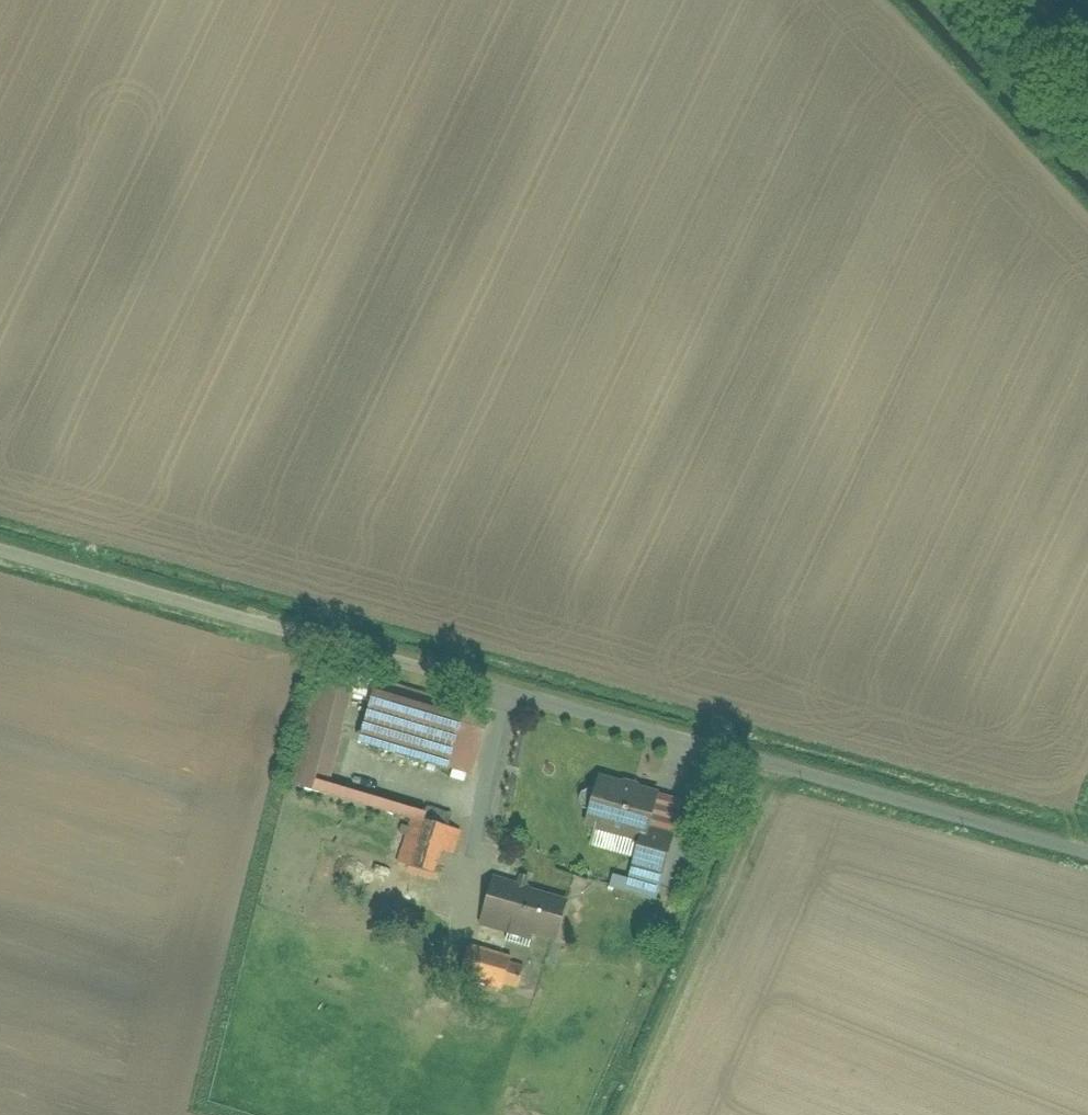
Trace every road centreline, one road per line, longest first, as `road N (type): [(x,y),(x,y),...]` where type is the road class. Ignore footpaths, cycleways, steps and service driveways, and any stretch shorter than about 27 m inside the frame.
road 1 (unclassified): [(0,554),(1087,859)]

